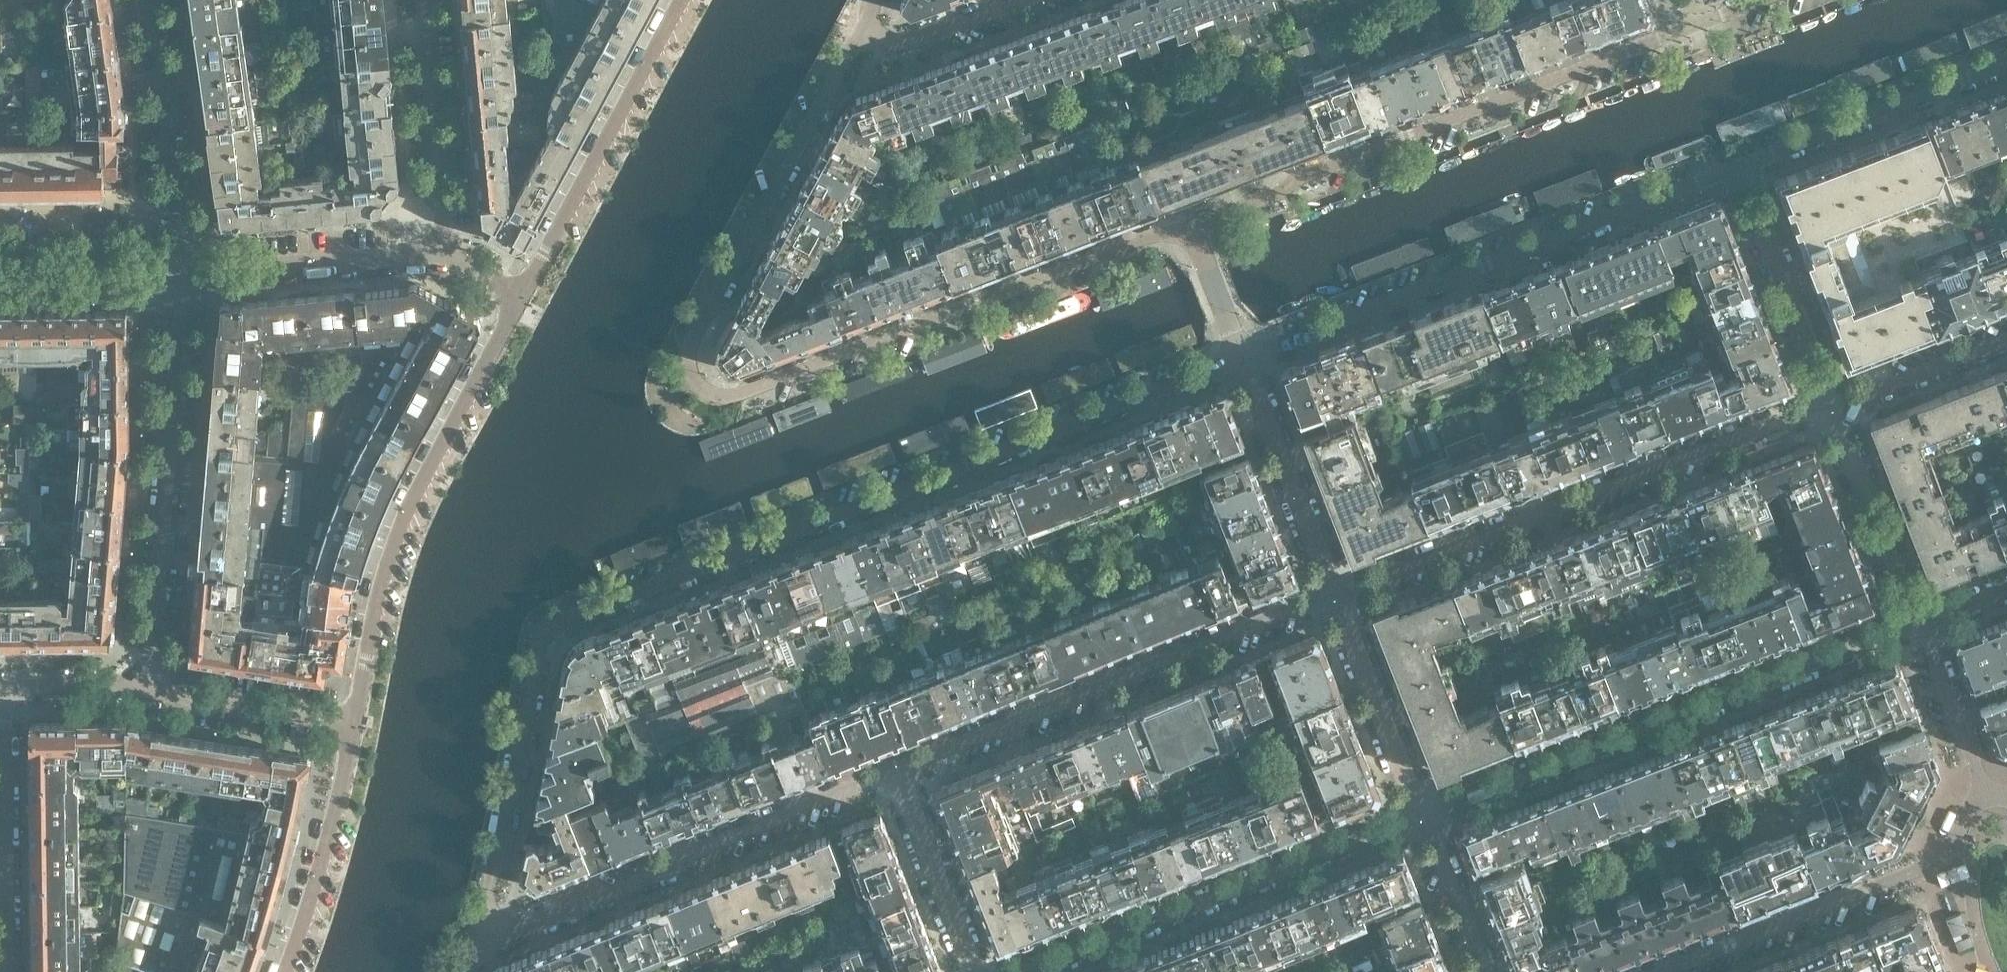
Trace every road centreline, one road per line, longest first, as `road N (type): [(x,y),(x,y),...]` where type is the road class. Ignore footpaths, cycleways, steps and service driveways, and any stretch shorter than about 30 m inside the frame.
road 1 (residential): [(488,917),(552,641),(613,600),(1243,359)]
road 2 (residential): [(1191,226),(748,395),(710,381),(699,349),(862,45)]
road 3 (residential): [(1243,359),(1744,171)]
road 4 (residential): [(1830,411),(1337,610)]
road 5 (residential): [(1422,813),(1915,624)]
road 6 (residential): [(1676,34),(1191,226)]
road 7 (residential): [(1337,610),(897,781)]
road 8 (residential): [(521,303),(411,507),(386,581),(356,726)]
road 9 (residential): [(897,781),(528,925),(488,917)]
road 10 (residential): [(1021,971),(1422,813)]
road 11 (residential): [(149,694),(171,505),(175,273)]
road 12 (residential): [(1987,791),(1946,857),(1658,971)]
road 13 (residential): [(679,0),(521,303)]
road 14 (residential): [(3,971),(2,685)]
road 15 (residential): [(1744,171),(2006,68)]
road 16 (residential): [(175,273),(153,0)]
road 17 (residential): [(1243,359),(1337,610)]
road 18 (residential): [(425,258),(410,0)]
road 19 (residential): [(1830,411),(1744,171)]
road 20 (residential): [(356,726),(288,971)]
road 21 (residential): [(175,273),(425,258)]
road 22 (residential): [(1915,624),(1830,411)]
road 23 (residential): [(1337,610),(1422,813)]
road 24 (residential): [(149,694),(356,726)]
road 25 (residential): [(897,781),(972,971)]
road 26 (residential): [(862,45),(931,44),(1048,0)]
road 27 (residential): [(2006,340),(1830,411)]
road 28 (residential): [(1987,791),(1915,624)]
road 29 (residential): [(0,282),(175,273)]
road 30 (residential): [(1422,813),(1485,971)]
road 31 (residential): [(2,685),(149,694)]
road 32 (residential): [(1243,359),(1191,226)]

